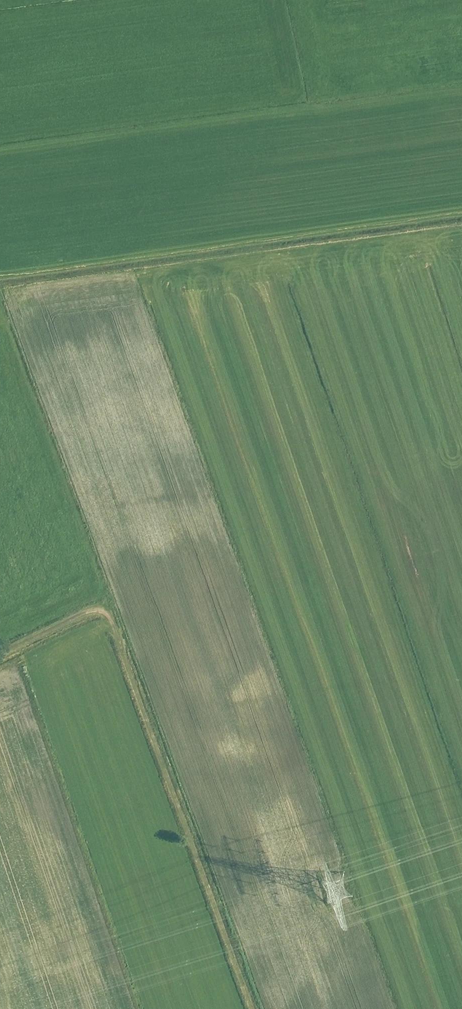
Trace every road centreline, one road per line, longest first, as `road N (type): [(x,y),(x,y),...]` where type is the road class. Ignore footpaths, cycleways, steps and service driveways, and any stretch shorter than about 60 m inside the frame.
road 1 (track): [(252,1008),(107,612),(94,609),(0,653)]

